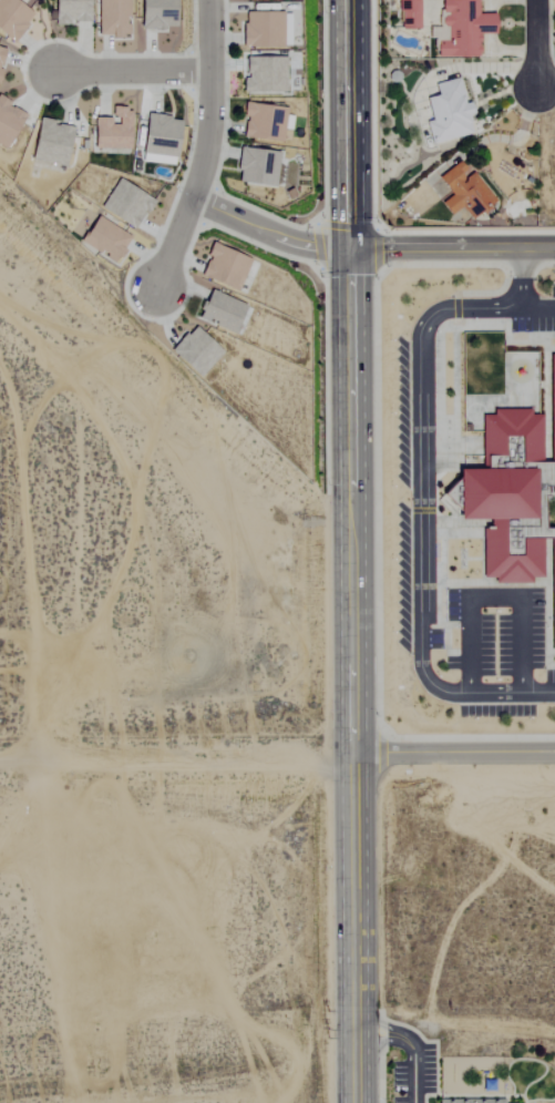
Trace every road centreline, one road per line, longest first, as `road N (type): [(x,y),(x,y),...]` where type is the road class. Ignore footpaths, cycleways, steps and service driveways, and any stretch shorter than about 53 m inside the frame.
road 1 (secondary): [(358,1030),(349,248)]
road 2 (track): [(41,760),(356,750)]
road 3 (residential): [(155,289),(212,133),(208,0)]
road 4 (secondary): [(349,248),(347,0)]
road 5 (residential): [(554,247),(349,248)]
road 6 (residential): [(356,750),(554,750)]
road 7 (residential): [(193,200),(294,244),(349,248)]
road 8 (residential): [(212,71),(53,72)]

